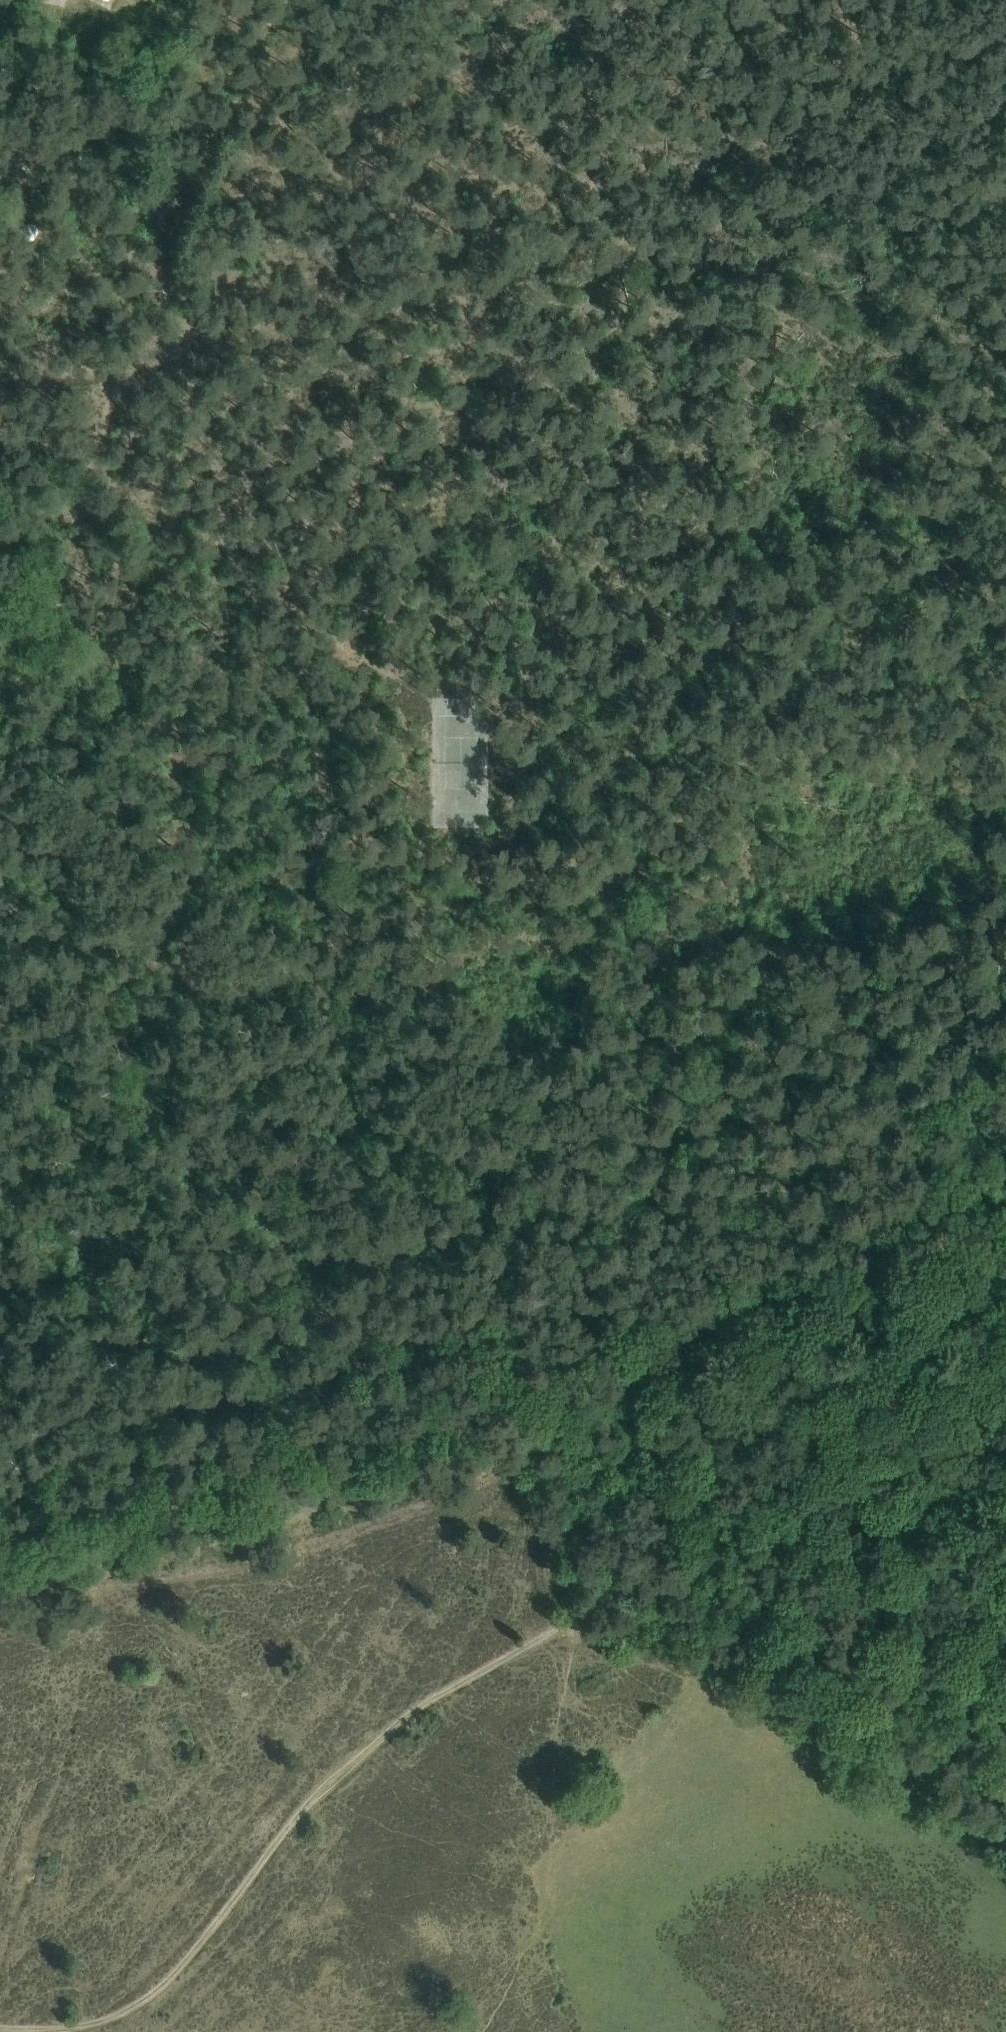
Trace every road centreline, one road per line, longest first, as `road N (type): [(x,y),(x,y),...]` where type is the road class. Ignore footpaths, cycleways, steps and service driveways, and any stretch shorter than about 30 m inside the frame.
road 1 (track): [(603,1604),(408,1721),(304,1813),(205,1943),(137,2008),(79,2028),(0,2029)]
road 2 (track): [(998,1820),(972,1824),(707,1648),(632,1607),(603,1604)]

